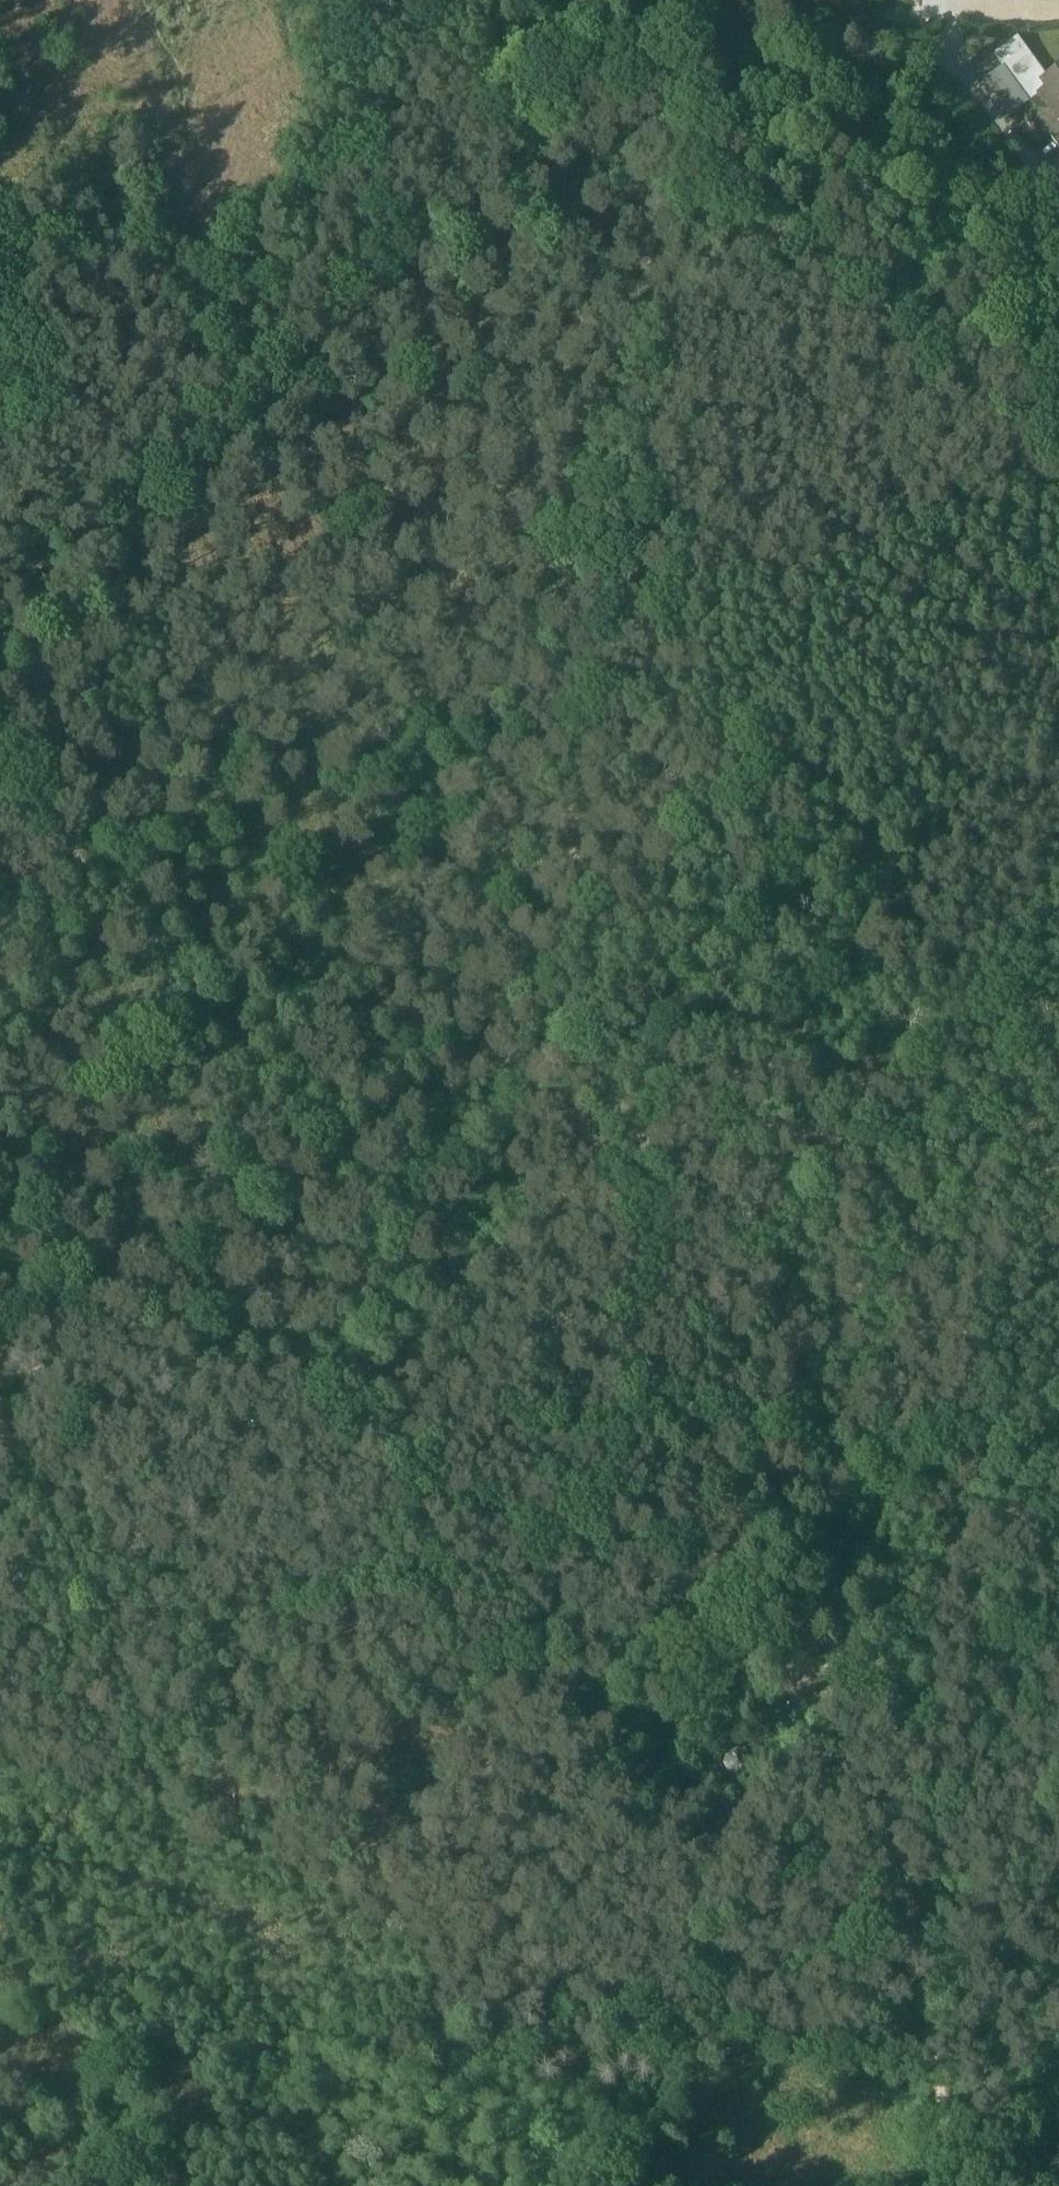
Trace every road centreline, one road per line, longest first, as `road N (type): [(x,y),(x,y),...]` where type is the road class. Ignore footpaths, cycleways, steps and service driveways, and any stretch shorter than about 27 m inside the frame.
road 1 (track): [(637,1567),(754,1652),(874,1791),(912,1912),(942,2124),(939,2185)]
road 2 (track): [(637,1567),(58,1380),(0,1339)]
road 3 (residential): [(715,0),(709,50),(948,45),(1009,112),(1058,189)]

